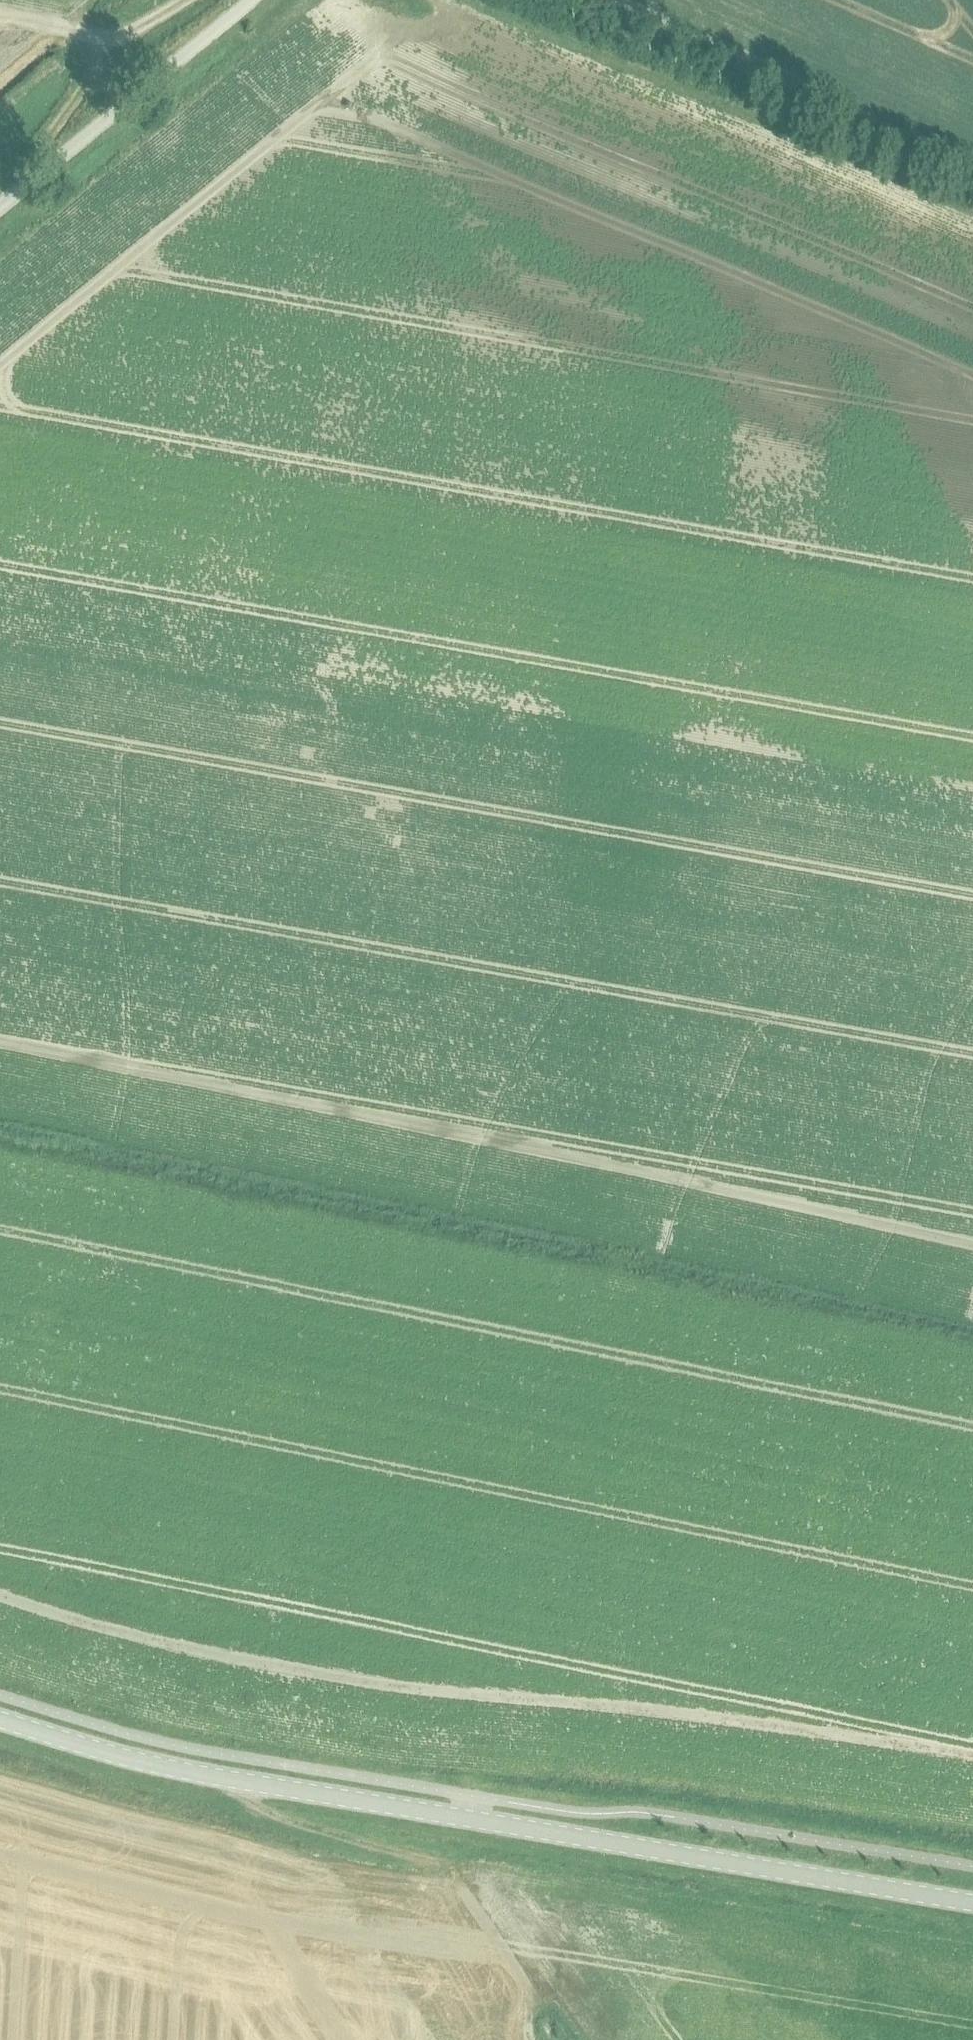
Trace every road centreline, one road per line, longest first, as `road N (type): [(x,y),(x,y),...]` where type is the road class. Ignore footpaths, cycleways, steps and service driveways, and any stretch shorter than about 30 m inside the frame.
road 1 (tertiary): [(0,1724),(279,1795),(559,1831),(972,1901)]
road 2 (tertiary): [(0,222),(274,0)]

